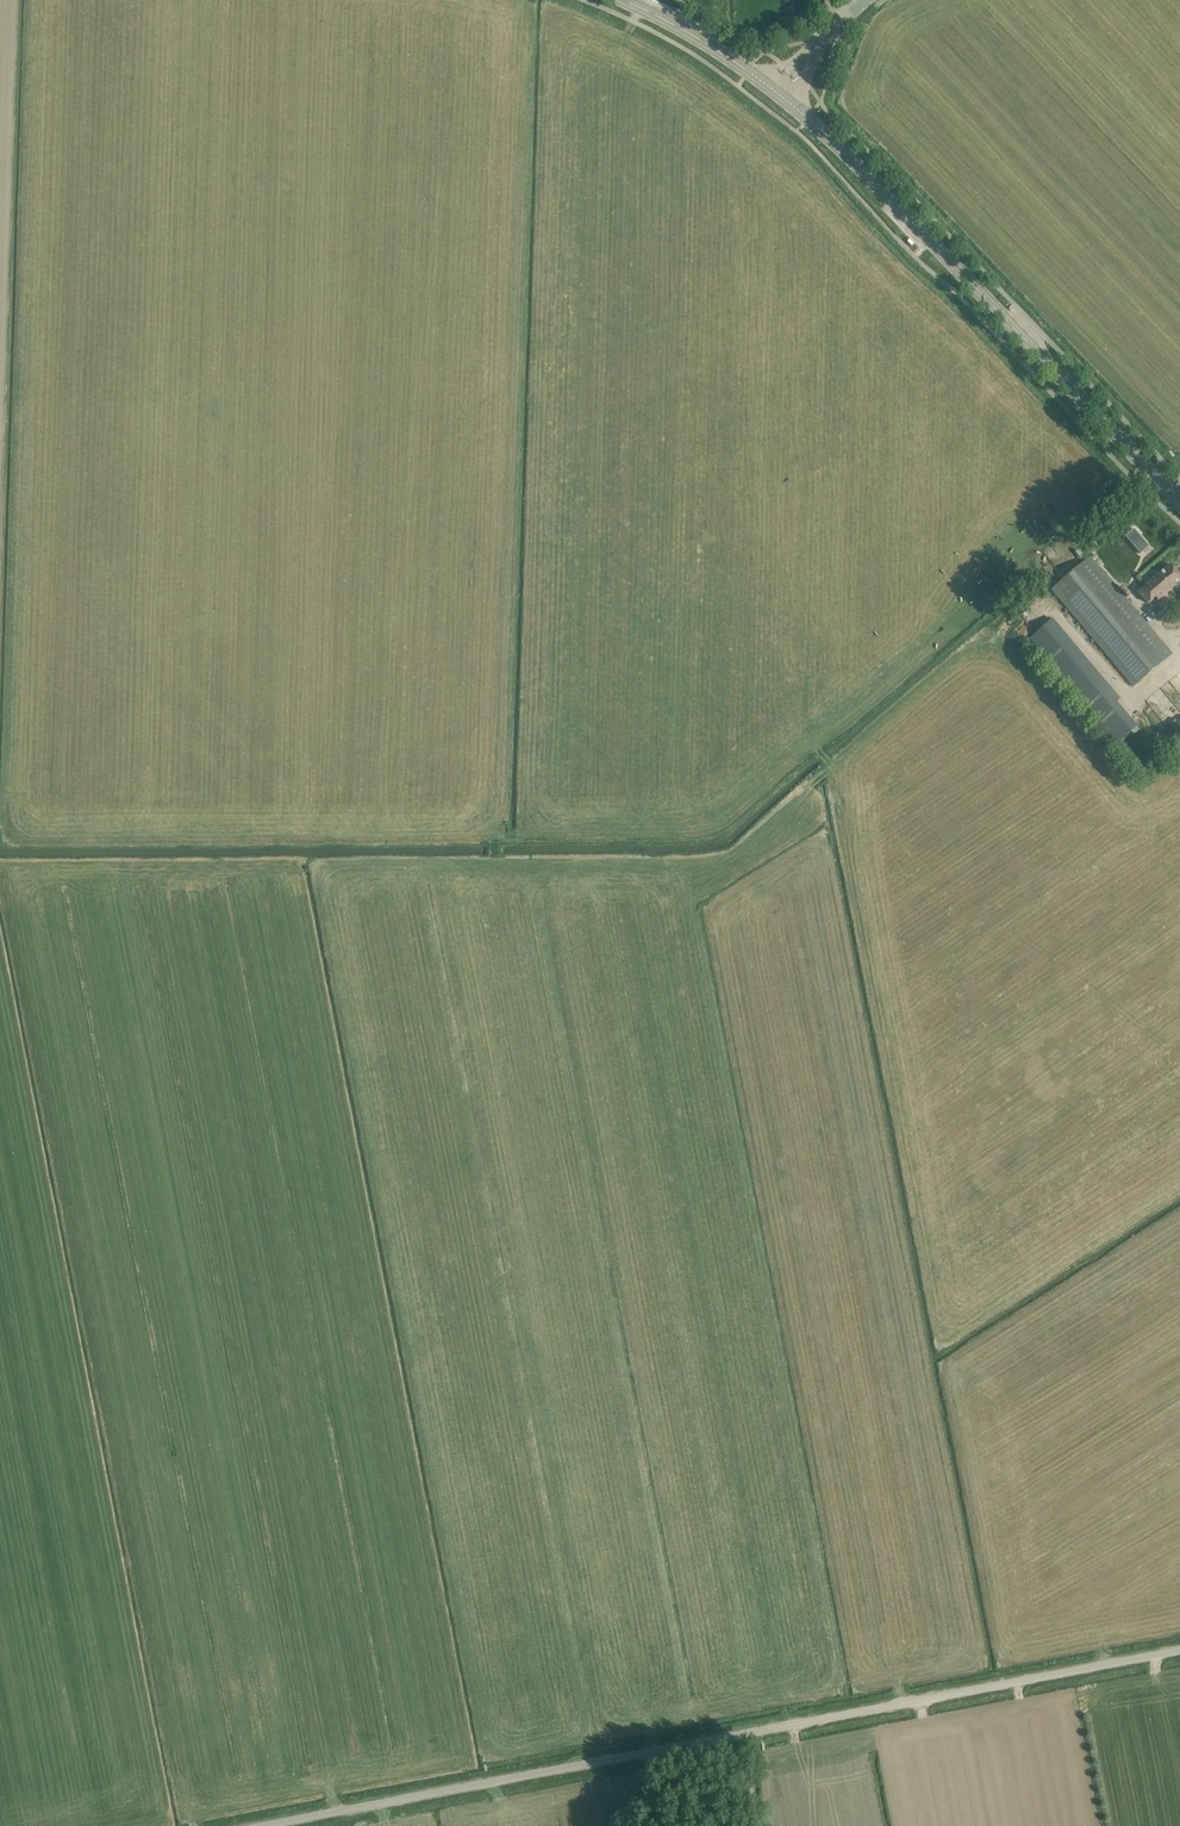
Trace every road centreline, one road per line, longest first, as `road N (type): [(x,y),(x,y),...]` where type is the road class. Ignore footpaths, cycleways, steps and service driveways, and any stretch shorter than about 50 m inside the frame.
road 1 (unclassified): [(261,1825),(1179,1649)]
road 2 (tertiary): [(1179,502),(779,94)]
road 3 (tertiary): [(779,94),(624,0)]
road 4 (tertiary): [(779,94),(865,0)]

